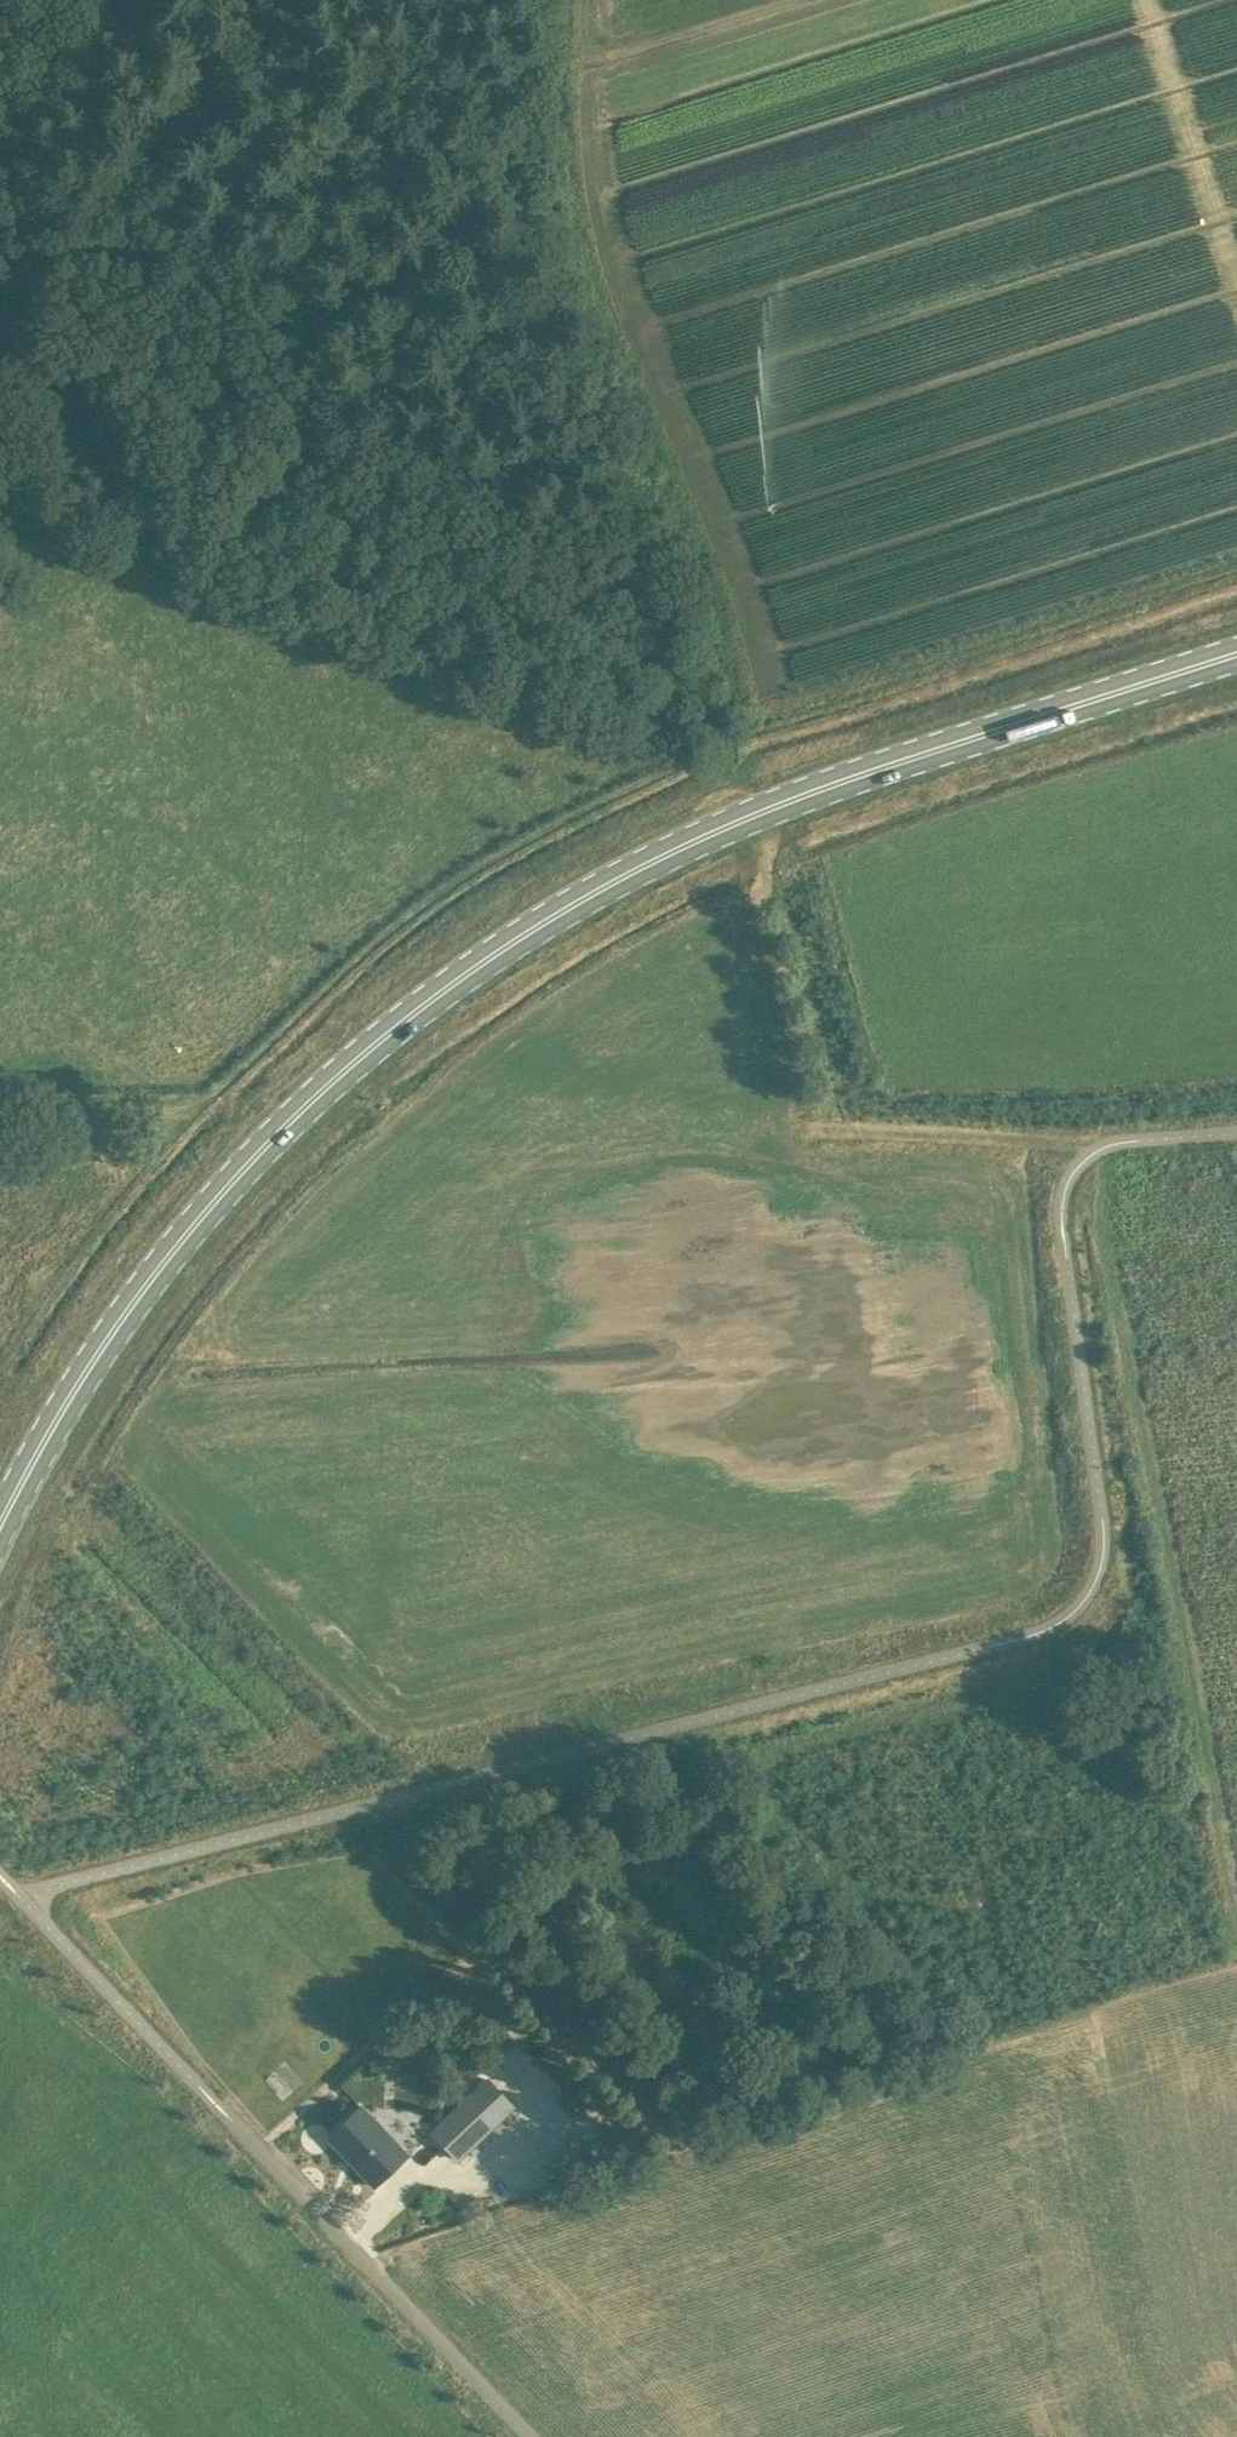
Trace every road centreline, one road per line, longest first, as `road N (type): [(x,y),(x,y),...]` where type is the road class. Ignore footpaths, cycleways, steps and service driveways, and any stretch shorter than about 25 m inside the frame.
road 1 (primary): [(0,1524),(122,1316),(222,1192),(372,1046),(533,924),(730,822),(1236,652)]
road 2 (residential): [(534,2436),(231,2119)]
road 3 (track): [(1090,1153),(1051,1142),(825,1133)]
road 4 (track): [(187,1109),(0,1113)]

